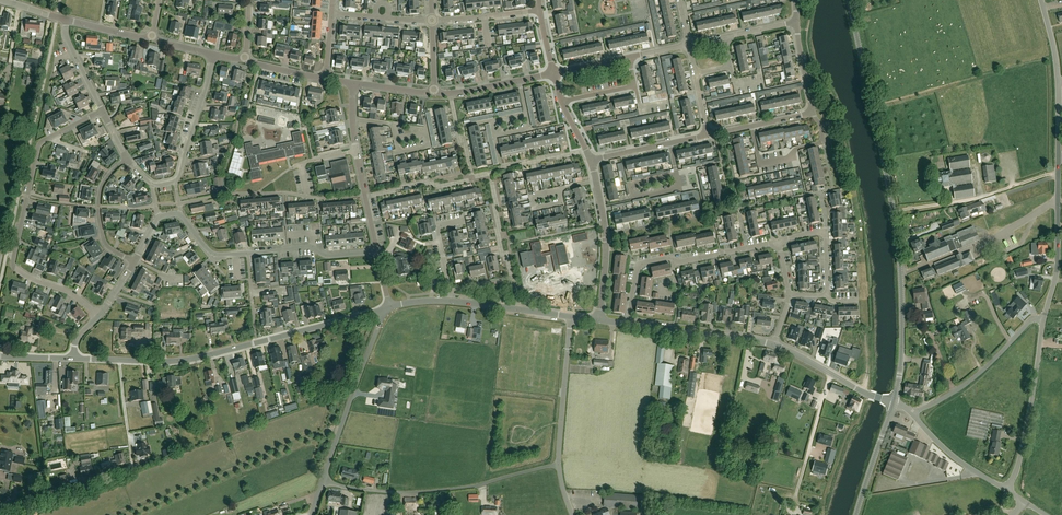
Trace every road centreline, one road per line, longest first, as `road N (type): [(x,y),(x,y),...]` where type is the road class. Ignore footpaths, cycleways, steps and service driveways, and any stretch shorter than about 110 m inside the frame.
road 1 (tertiary): [(895,403),(898,253),(849,0)]
road 2 (unclassified): [(322,482),(452,491),(559,464)]
road 3 (residential): [(98,315),(12,264),(37,149),(48,138)]
road 4 (residential): [(628,324),(638,265),(778,241)]
road 5 (unclassified): [(322,482),(388,307)]
road 6 (tertiary): [(256,343),(180,361),(73,359)]
road 7 (unclassified): [(1007,491),(1044,317)]
road 8 (residential): [(377,251),(355,150),(352,83)]
road 9 (track): [(893,212),(1058,173)]
road 10 (unclassified): [(913,414),(975,377),(1044,317)]
road 11 (unclassified): [(1058,160),(1056,57),(1040,0)]
road 12 (residential): [(599,320),(605,239),(591,160)]
road 13 (unclassified): [(1044,317),(1056,271),(1058,160)]
road 14 (unclassified): [(559,464),(571,316)]
road 15 (tertiary): [(774,343),(628,324)]
road 16 (tertiary): [(388,307),(256,343)]
road 17 (residential): [(812,114),(820,142),(760,165),(752,126)]
road 18 (residential): [(174,181),(213,54)]
road 19 (residential): [(134,262),(104,244),(98,216),(104,183),(127,159)]
road 20 (residential): [(831,374),(794,499)]
road 21 (residential): [(377,251),(248,253)]
road 22 (tertiary): [(1007,491),(952,456),(913,414)]
road 23 (residential): [(434,90),(451,94),(554,74)]

